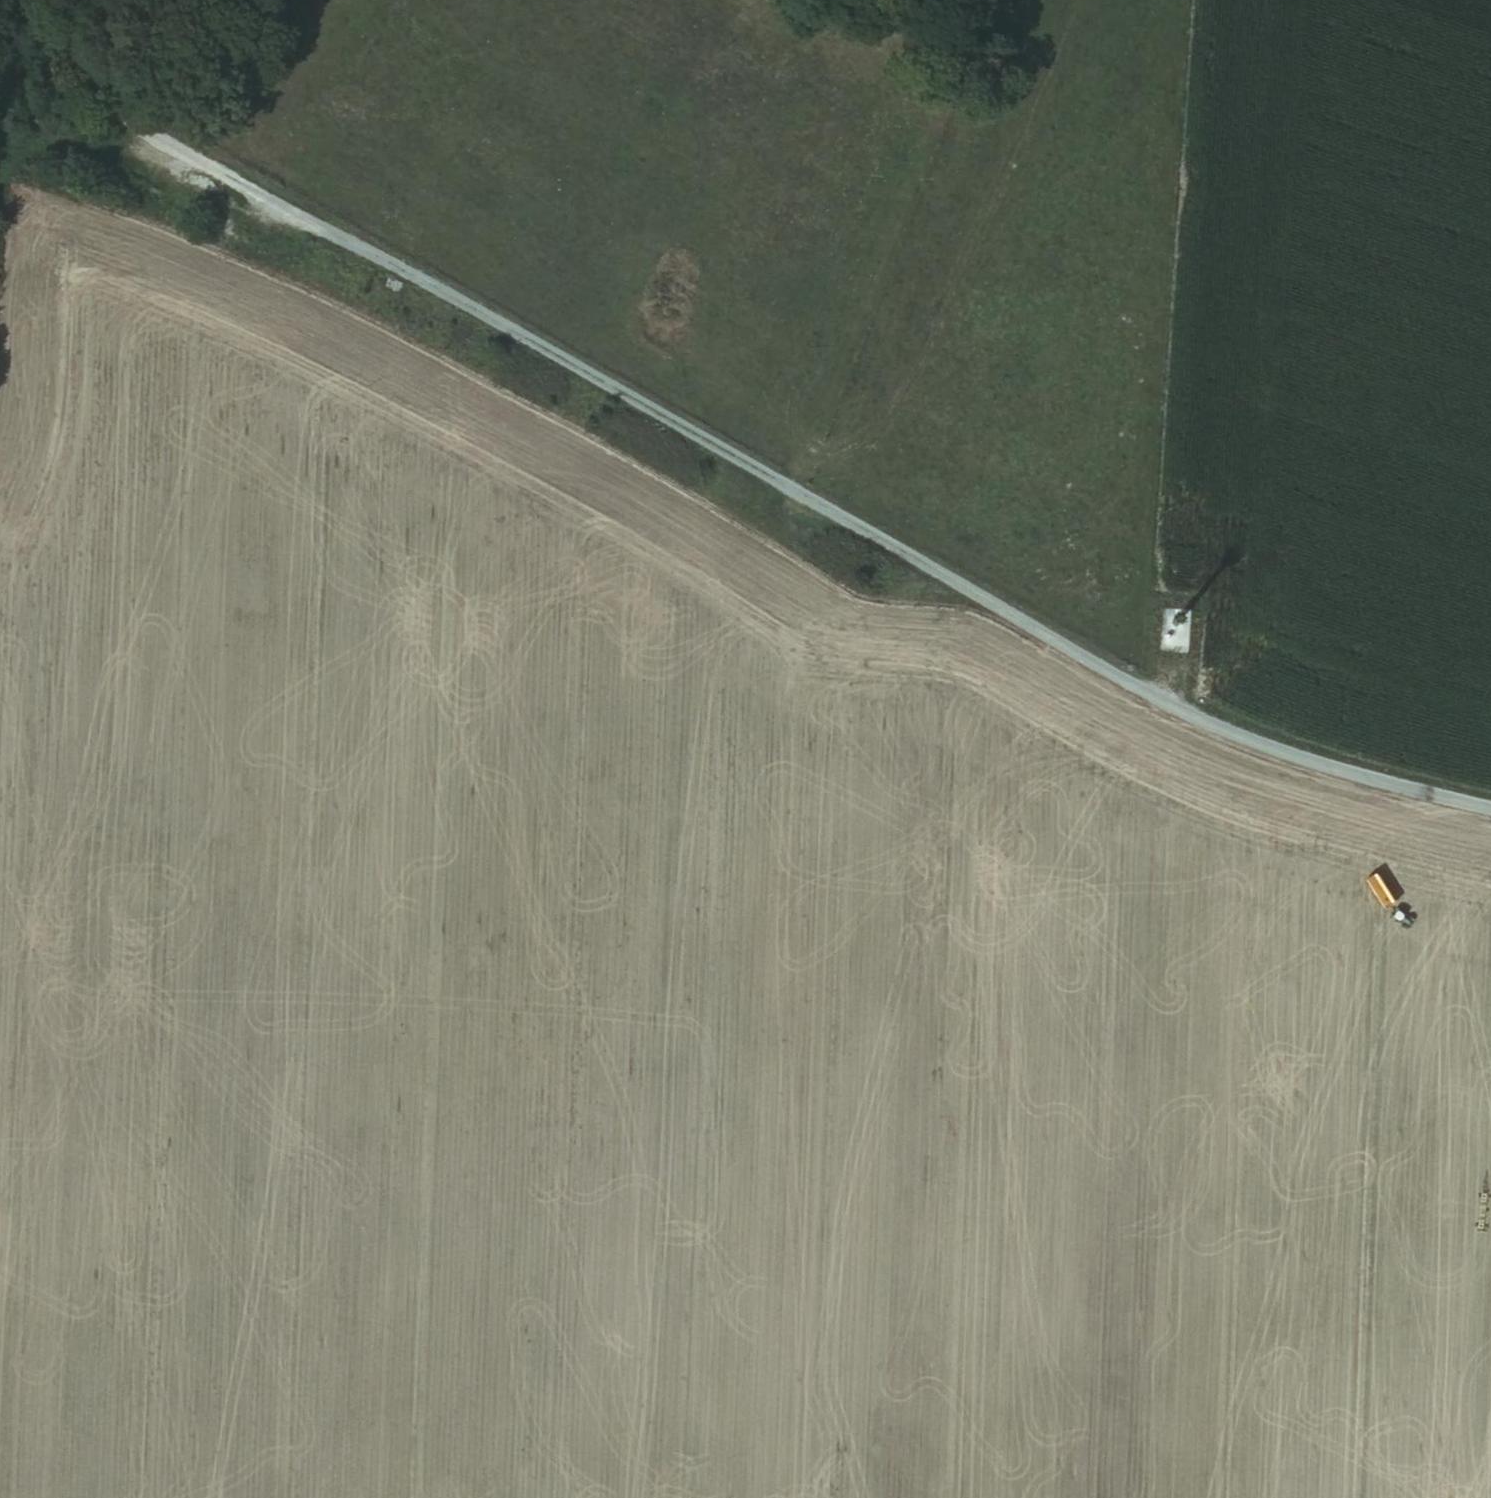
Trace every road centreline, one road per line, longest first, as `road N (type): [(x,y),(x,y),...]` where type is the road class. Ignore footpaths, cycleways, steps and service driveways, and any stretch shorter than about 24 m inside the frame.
road 1 (unclassified): [(1490,803),(1359,773),(1113,674),(776,480),(266,205),(88,90),(1,0)]
road 2 (track): [(266,205),(232,204),(53,136),(0,159)]

